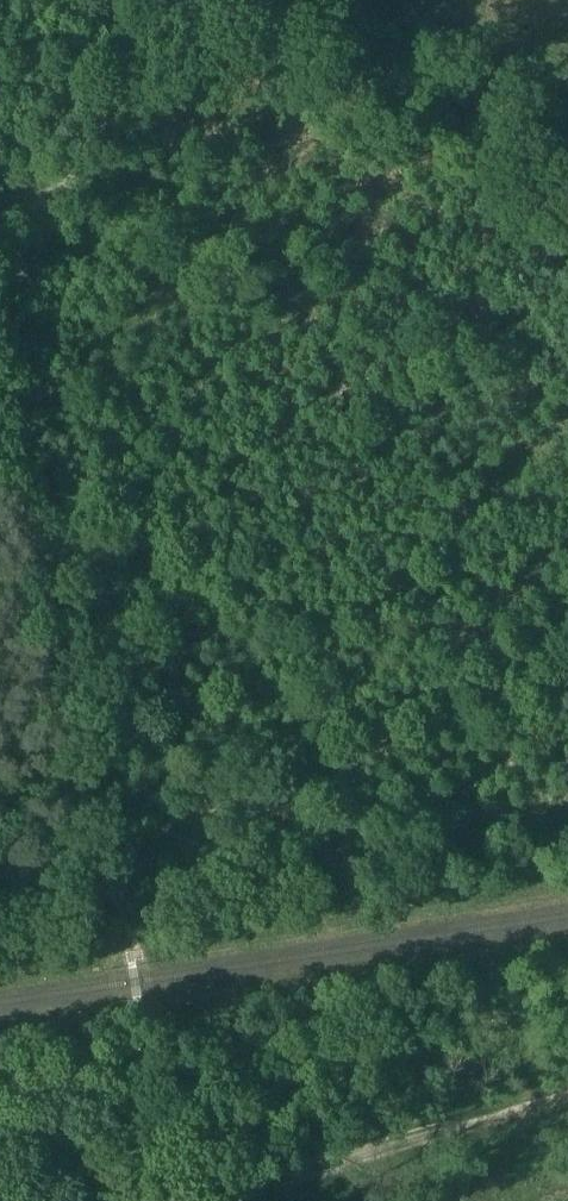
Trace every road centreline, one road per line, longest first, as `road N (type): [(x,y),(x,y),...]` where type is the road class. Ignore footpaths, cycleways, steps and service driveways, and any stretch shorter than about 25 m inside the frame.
road 1 (track): [(2,342),(54,623),(139,956),(131,959),(140,1009),(146,1009),(189,1200)]
road 2 (track): [(200,1200),(567,1098)]
road 3 (track): [(2,342),(61,210)]

